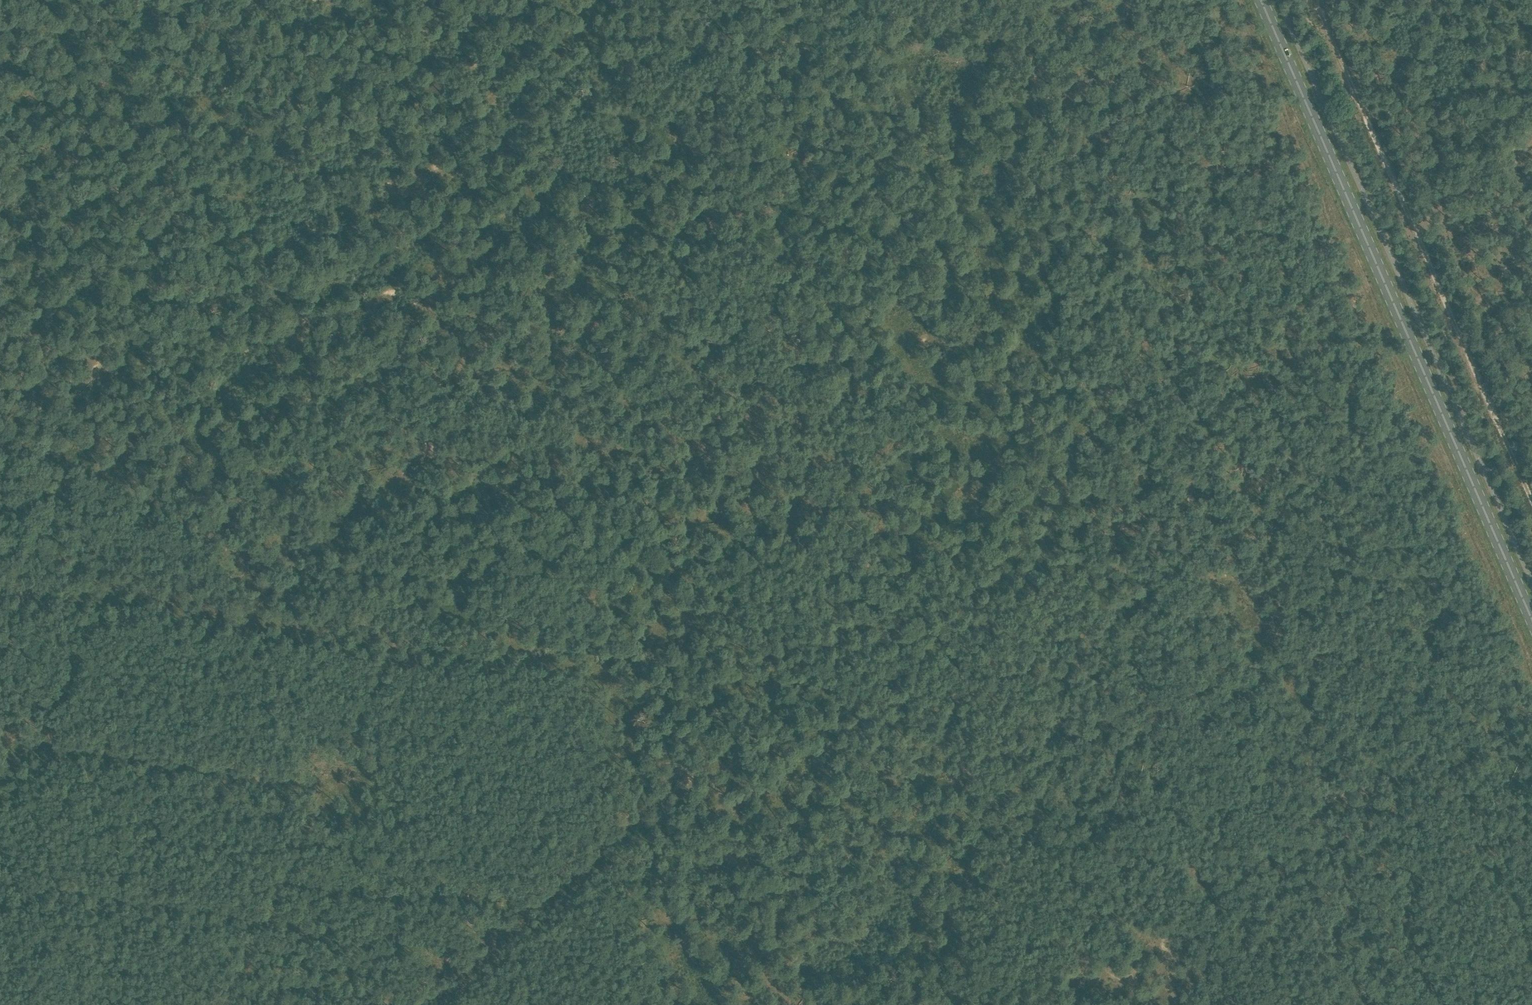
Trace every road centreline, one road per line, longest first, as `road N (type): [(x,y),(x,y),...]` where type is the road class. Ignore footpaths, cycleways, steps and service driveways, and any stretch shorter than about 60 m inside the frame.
road 1 (primary): [(1531,620),(1261,0)]

